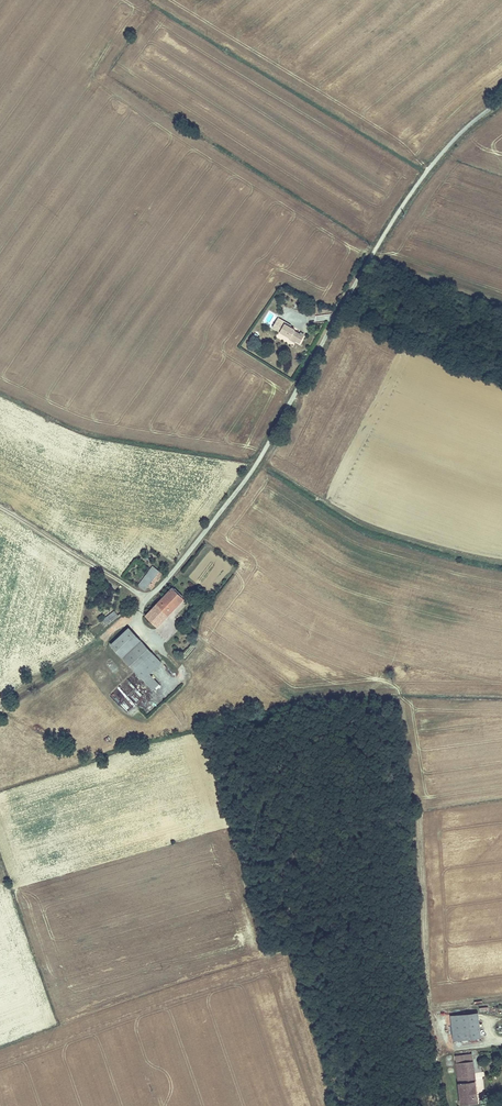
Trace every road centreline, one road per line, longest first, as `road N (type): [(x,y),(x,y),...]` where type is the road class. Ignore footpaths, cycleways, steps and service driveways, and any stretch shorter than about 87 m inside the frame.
road 1 (unclassified): [(501,99),(447,147),(403,204),(254,469),(151,594)]
road 2 (track): [(501,558),(364,525),(260,458)]

